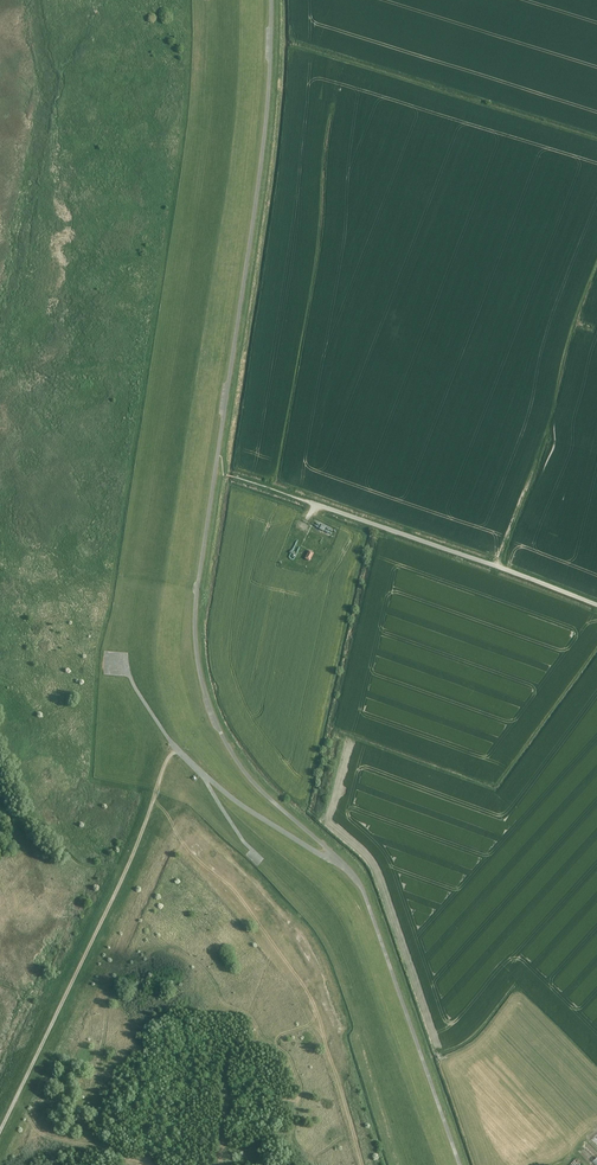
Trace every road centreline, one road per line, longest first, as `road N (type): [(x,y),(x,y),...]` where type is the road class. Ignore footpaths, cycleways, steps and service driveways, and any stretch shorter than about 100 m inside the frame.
road 1 (track): [(341,862),(245,771),(213,718),(197,648),(198,586),(266,120),(271,0)]
road 2 (track): [(0,1134),(132,857),(168,761),(179,751)]
road 3 (track): [(462,1164),(365,890),(341,862)]
road 4 (track): [(596,605),(299,499)]
road 5 (track): [(341,862),(260,815),(179,751)]

